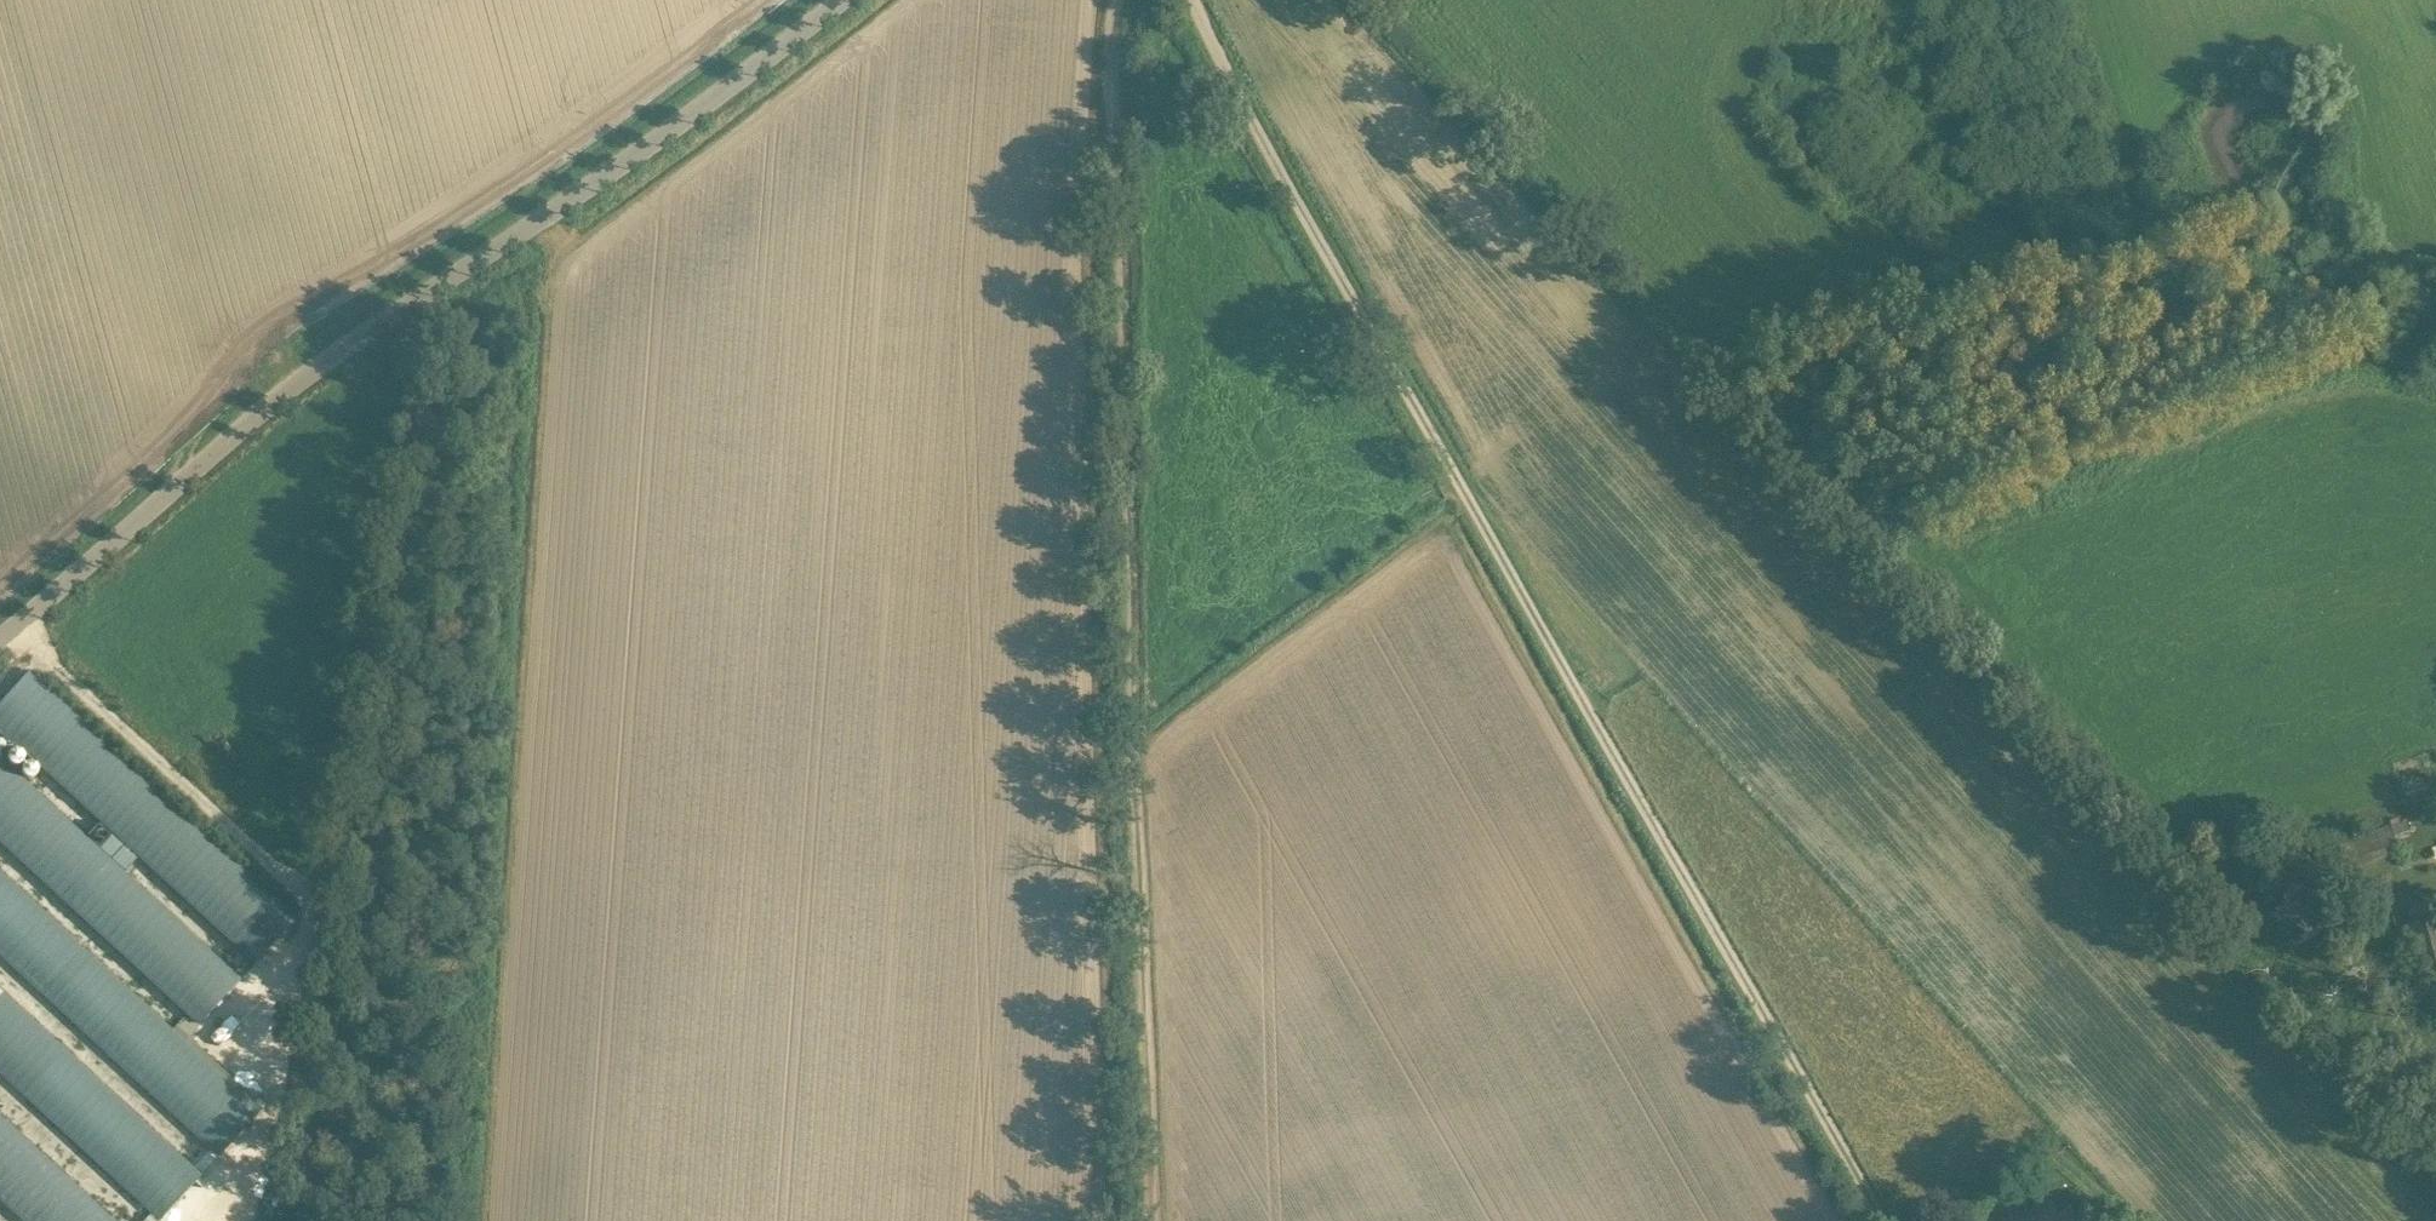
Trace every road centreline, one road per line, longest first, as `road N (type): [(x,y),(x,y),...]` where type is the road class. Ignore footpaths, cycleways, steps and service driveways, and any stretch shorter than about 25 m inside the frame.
road 1 (track): [(1889,1220),(1201,0)]
road 2 (track): [(1134,1220),(1126,0)]
road 3 (unclassified): [(0,639),(308,374),(682,124),(839,0)]

